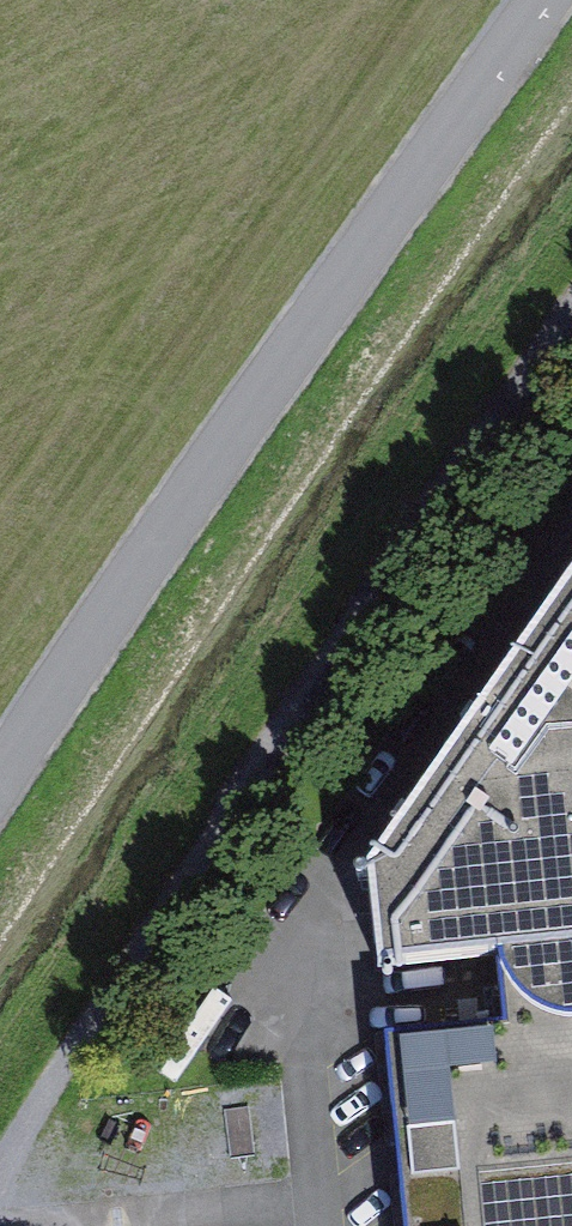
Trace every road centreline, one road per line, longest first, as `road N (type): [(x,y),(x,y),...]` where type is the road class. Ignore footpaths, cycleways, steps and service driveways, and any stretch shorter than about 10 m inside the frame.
road 1 (track): [(0,1201),(571,354)]
road 2 (unclassified): [(0,798),(554,0)]

